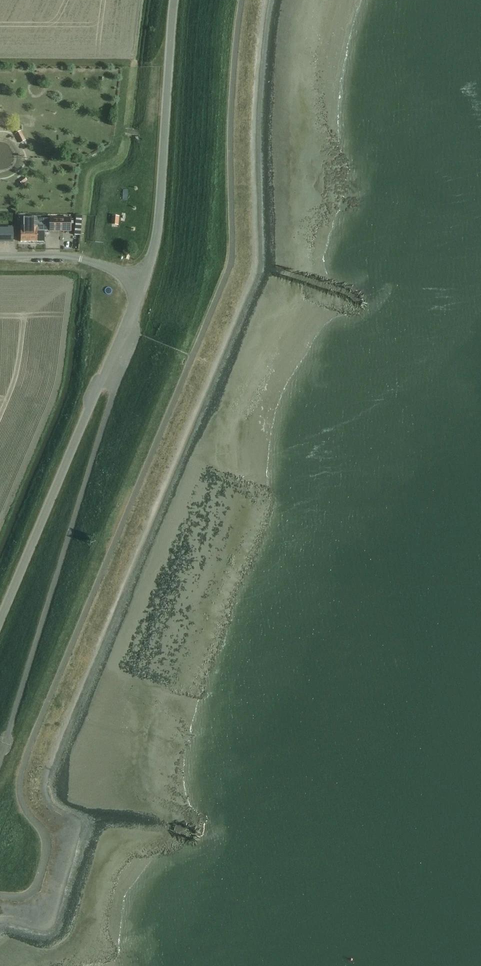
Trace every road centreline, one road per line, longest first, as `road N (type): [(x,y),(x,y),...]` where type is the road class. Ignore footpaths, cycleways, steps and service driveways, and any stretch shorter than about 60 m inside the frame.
road 1 (unclassified): [(0,612),(143,279)]
road 2 (unclassified): [(143,279),(154,241),(174,0)]
road 3 (unclassified): [(143,279),(65,257),(0,256)]

